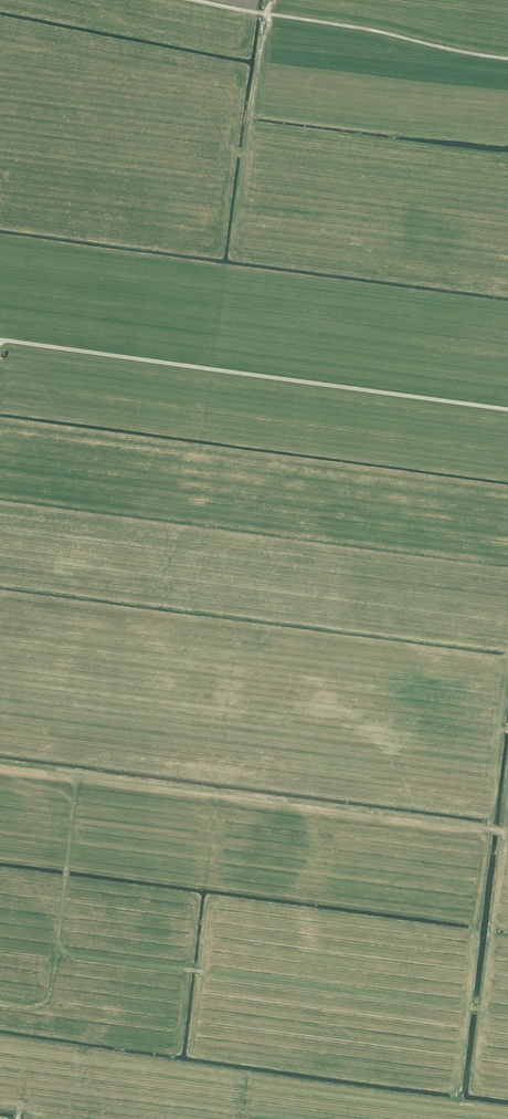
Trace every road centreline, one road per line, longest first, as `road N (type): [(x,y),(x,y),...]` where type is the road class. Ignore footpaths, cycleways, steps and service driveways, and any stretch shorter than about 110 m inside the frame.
road 1 (track): [(0,340),(507,409)]
road 2 (track): [(0,763),(507,831)]

